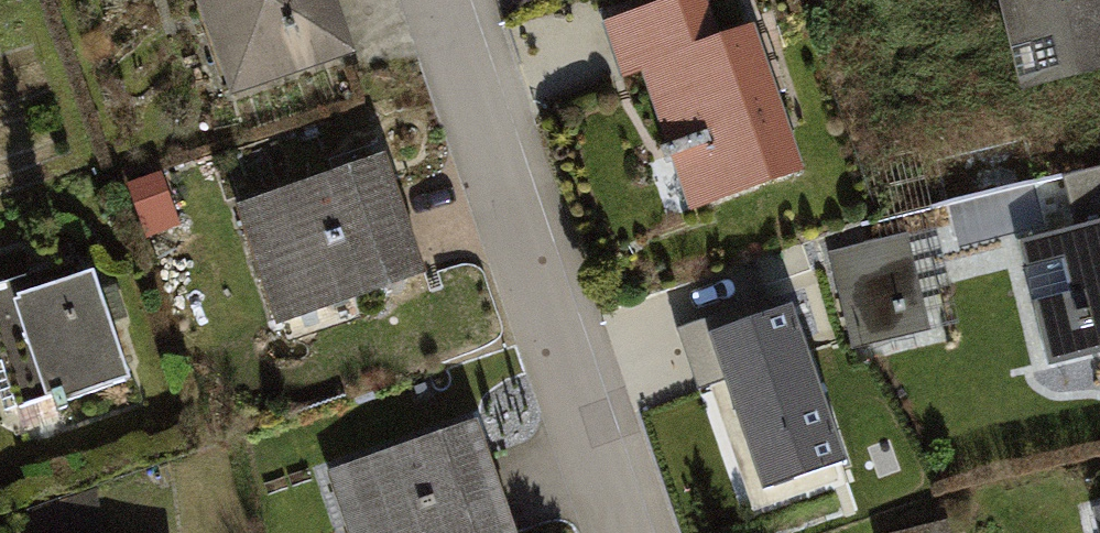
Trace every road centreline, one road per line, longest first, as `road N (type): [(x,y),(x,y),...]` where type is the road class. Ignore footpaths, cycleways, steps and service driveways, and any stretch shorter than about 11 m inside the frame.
road 1 (residential): [(434,0),(621,532)]

